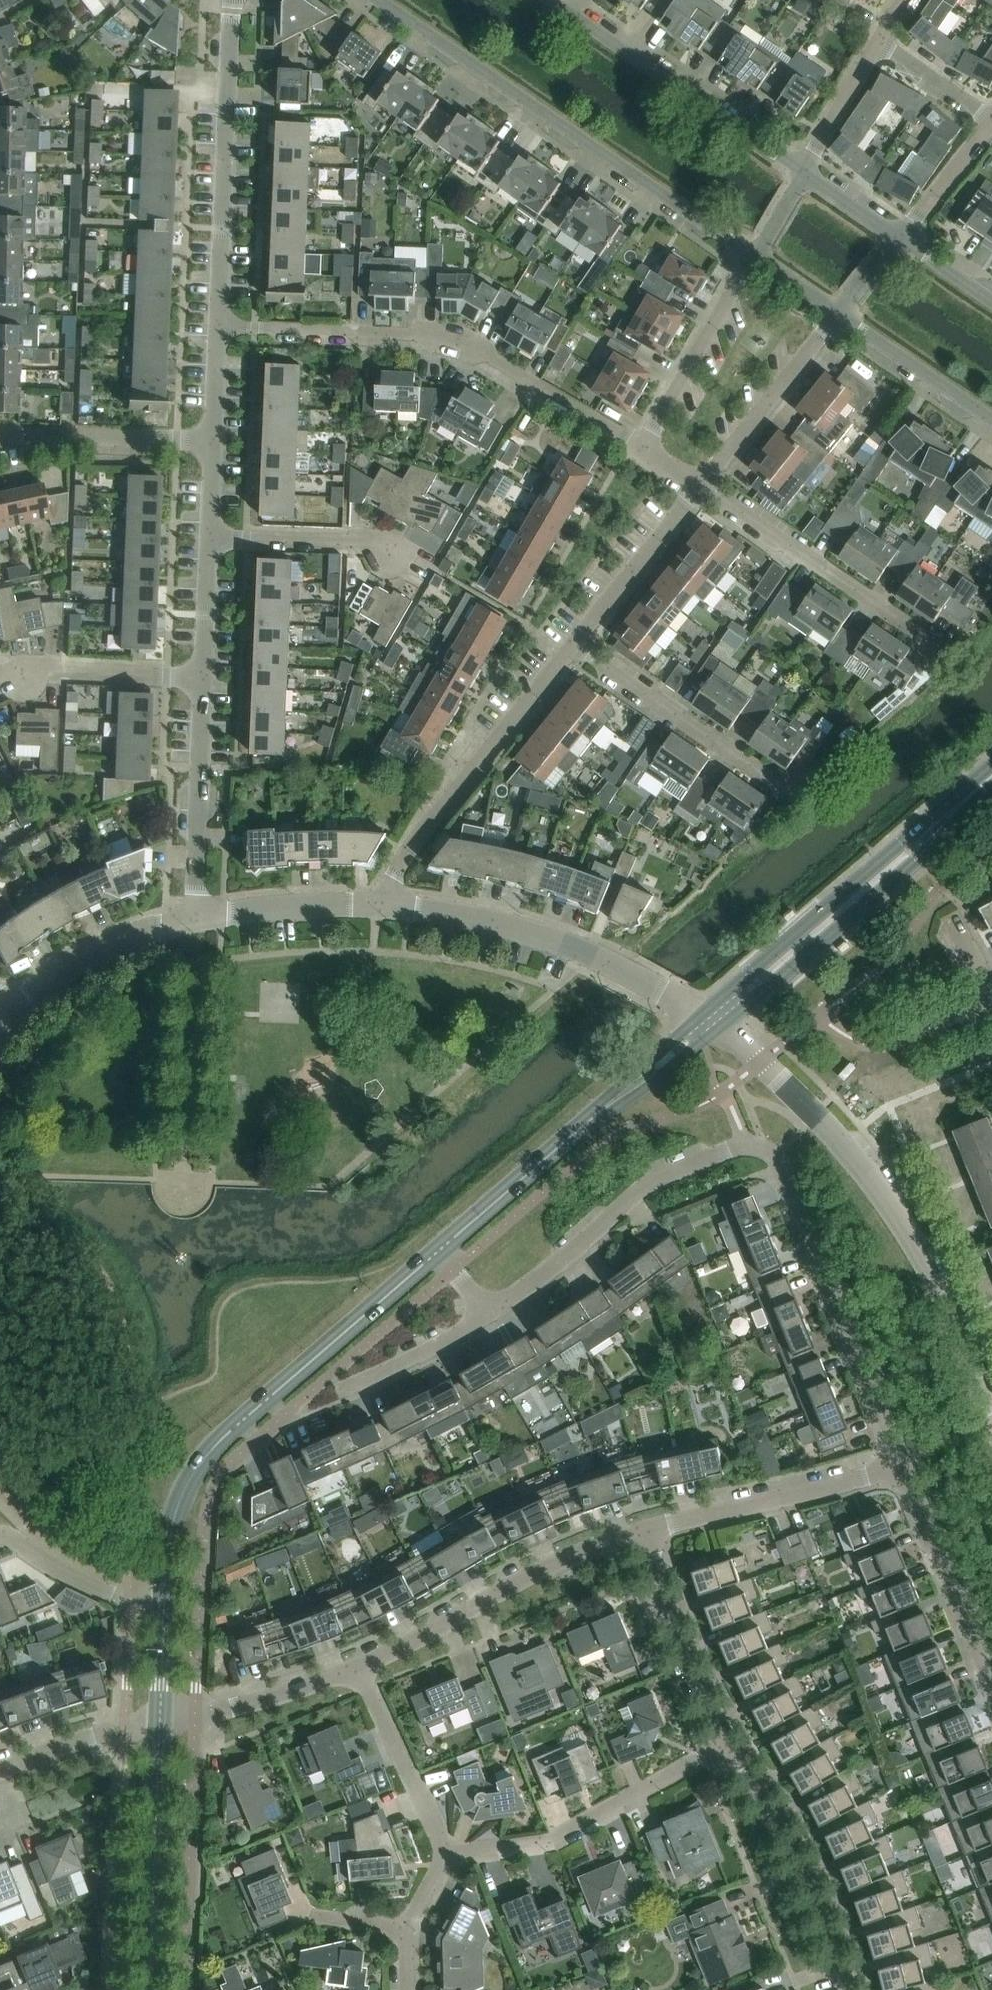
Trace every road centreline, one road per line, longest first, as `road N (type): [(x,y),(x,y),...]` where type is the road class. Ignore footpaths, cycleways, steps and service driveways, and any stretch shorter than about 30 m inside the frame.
road 1 (residential): [(901,1462),(767,1150),(740,1147),(649,1183),(487,1314)]
road 2 (residential): [(991,1414),(904,1227),(815,1114),(713,1019)]
road 3 (secondary): [(164,1602),(173,1519),(205,1455),(438,1251)]
road 4 (residential): [(646,445),(477,348),(426,334),(219,325)]
road 5 (residential): [(377,0),(752,257)]
road 6 (secondary): [(713,1019),(991,775)]
road 7 (secondary): [(438,1251),(713,1019)]
road 8 (residential): [(389,905),(543,936),(713,1019)]
road 9 (residential): [(219,325),(233,0)]
road 10 (residential): [(389,905),(391,881),(413,843),(571,646)]
road 11 (residential): [(362,1665),(647,1531)]
road 12 (residential): [(450,1856),(542,1843),(730,1749)]
road 13 (residential): [(803,171),(553,0)]
road 14 (residential): [(944,650),(700,485)]
road 15 (secondary): [(149,1989),(160,1722)]
road 16 (residential): [(844,1989),(803,1870),(730,1749)]
road 17 (residential): [(792,793),(571,646)]
road 18 (residential): [(647,1531),(901,1462)]
road 19 (residential): [(193,919),(204,678)]
road 20 (residential): [(991,1685),(901,1462)]
road 21 (residential): [(730,1749),(647,1531)]
road 22 (residential): [(700,485),(838,315)]
road 23 (residential): [(752,257),(646,445)]
road 24 (residential): [(0,435),(214,440)]
road 25 (residential): [(450,1856),(362,1665)]
road 26 (residential): [(160,1722),(362,1665)]
road 27 (residential): [(9,1011),(94,954),(193,919)]
road 28 (residential): [(571,646),(700,485)]
road 29 (residential): [(193,919),(291,905),(389,905)]
road 30 (residential): [(838,315),(991,420)]
road 31 (residential): [(390,554),(372,544),(210,538)]
road 32 (residential): [(204,678),(24,676)]
road 33 (residential): [(0,1536),(113,1594),(164,1602)]
road 34 (residential): [(487,1314),(338,1390)]
road 35 (residential): [(0,1768),(160,1722)]
road 36 (residential): [(803,171),(880,38)]
road 37 (residential): [(900,236),(991,123)]
road 38 (residential): [(204,678),(210,538)]
road 39 (residential): [(991,119),(880,38)]
road 40 (secondary): [(160,1722),(164,1602)]

